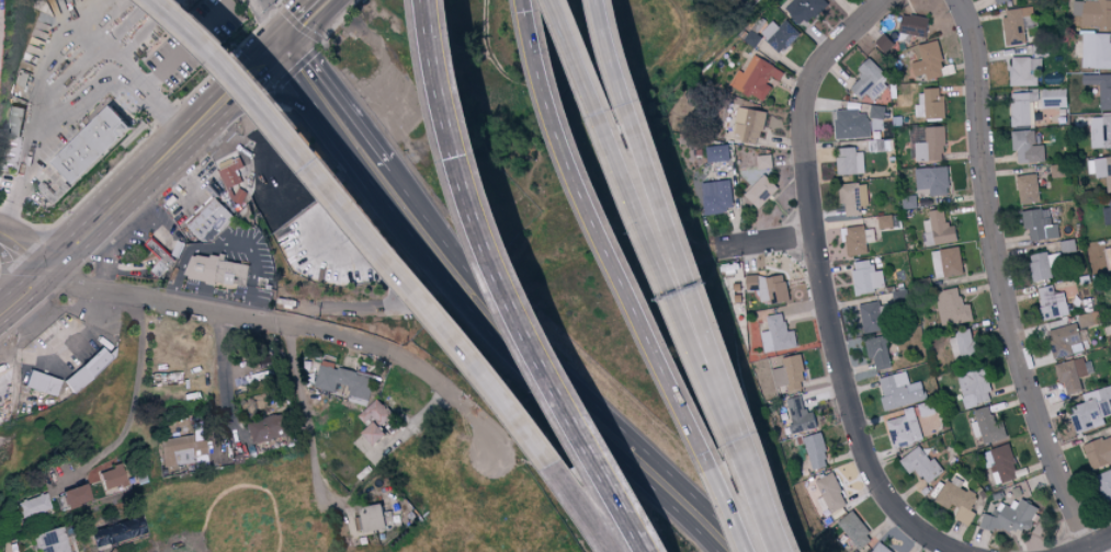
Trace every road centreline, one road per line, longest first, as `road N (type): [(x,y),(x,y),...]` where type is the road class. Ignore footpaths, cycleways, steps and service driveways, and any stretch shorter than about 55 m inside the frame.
road 1 (motorway): [(170,0),(309,146),(474,350),(615,551)]
road 2 (residential): [(956,551),(897,514),(872,478),(853,428),(816,237),(805,103),(816,71),(887,0)]
road 3 (motorway): [(761,551),(576,158),(536,0)]
road 4 (motorway): [(449,0),(467,128),(512,283),(639,551)]
road 5 (residential): [(1092,551),(1042,428),(997,257),(976,61),(959,0)]
road 6 (secondary): [(731,551),(541,371),(383,176)]
road 7 (residential): [(495,455),(480,416),(415,363),(382,348),(286,321),(72,284),(47,267)]
road 8 (motorway): [(755,474),(608,0)]
road 9 (primary): [(0,314),(281,46)]
road 10 (motorway): [(755,474),(620,146)]
road 11 (secondary): [(383,176),(281,46)]
road 12 (motorway): [(620,146),(563,0)]

